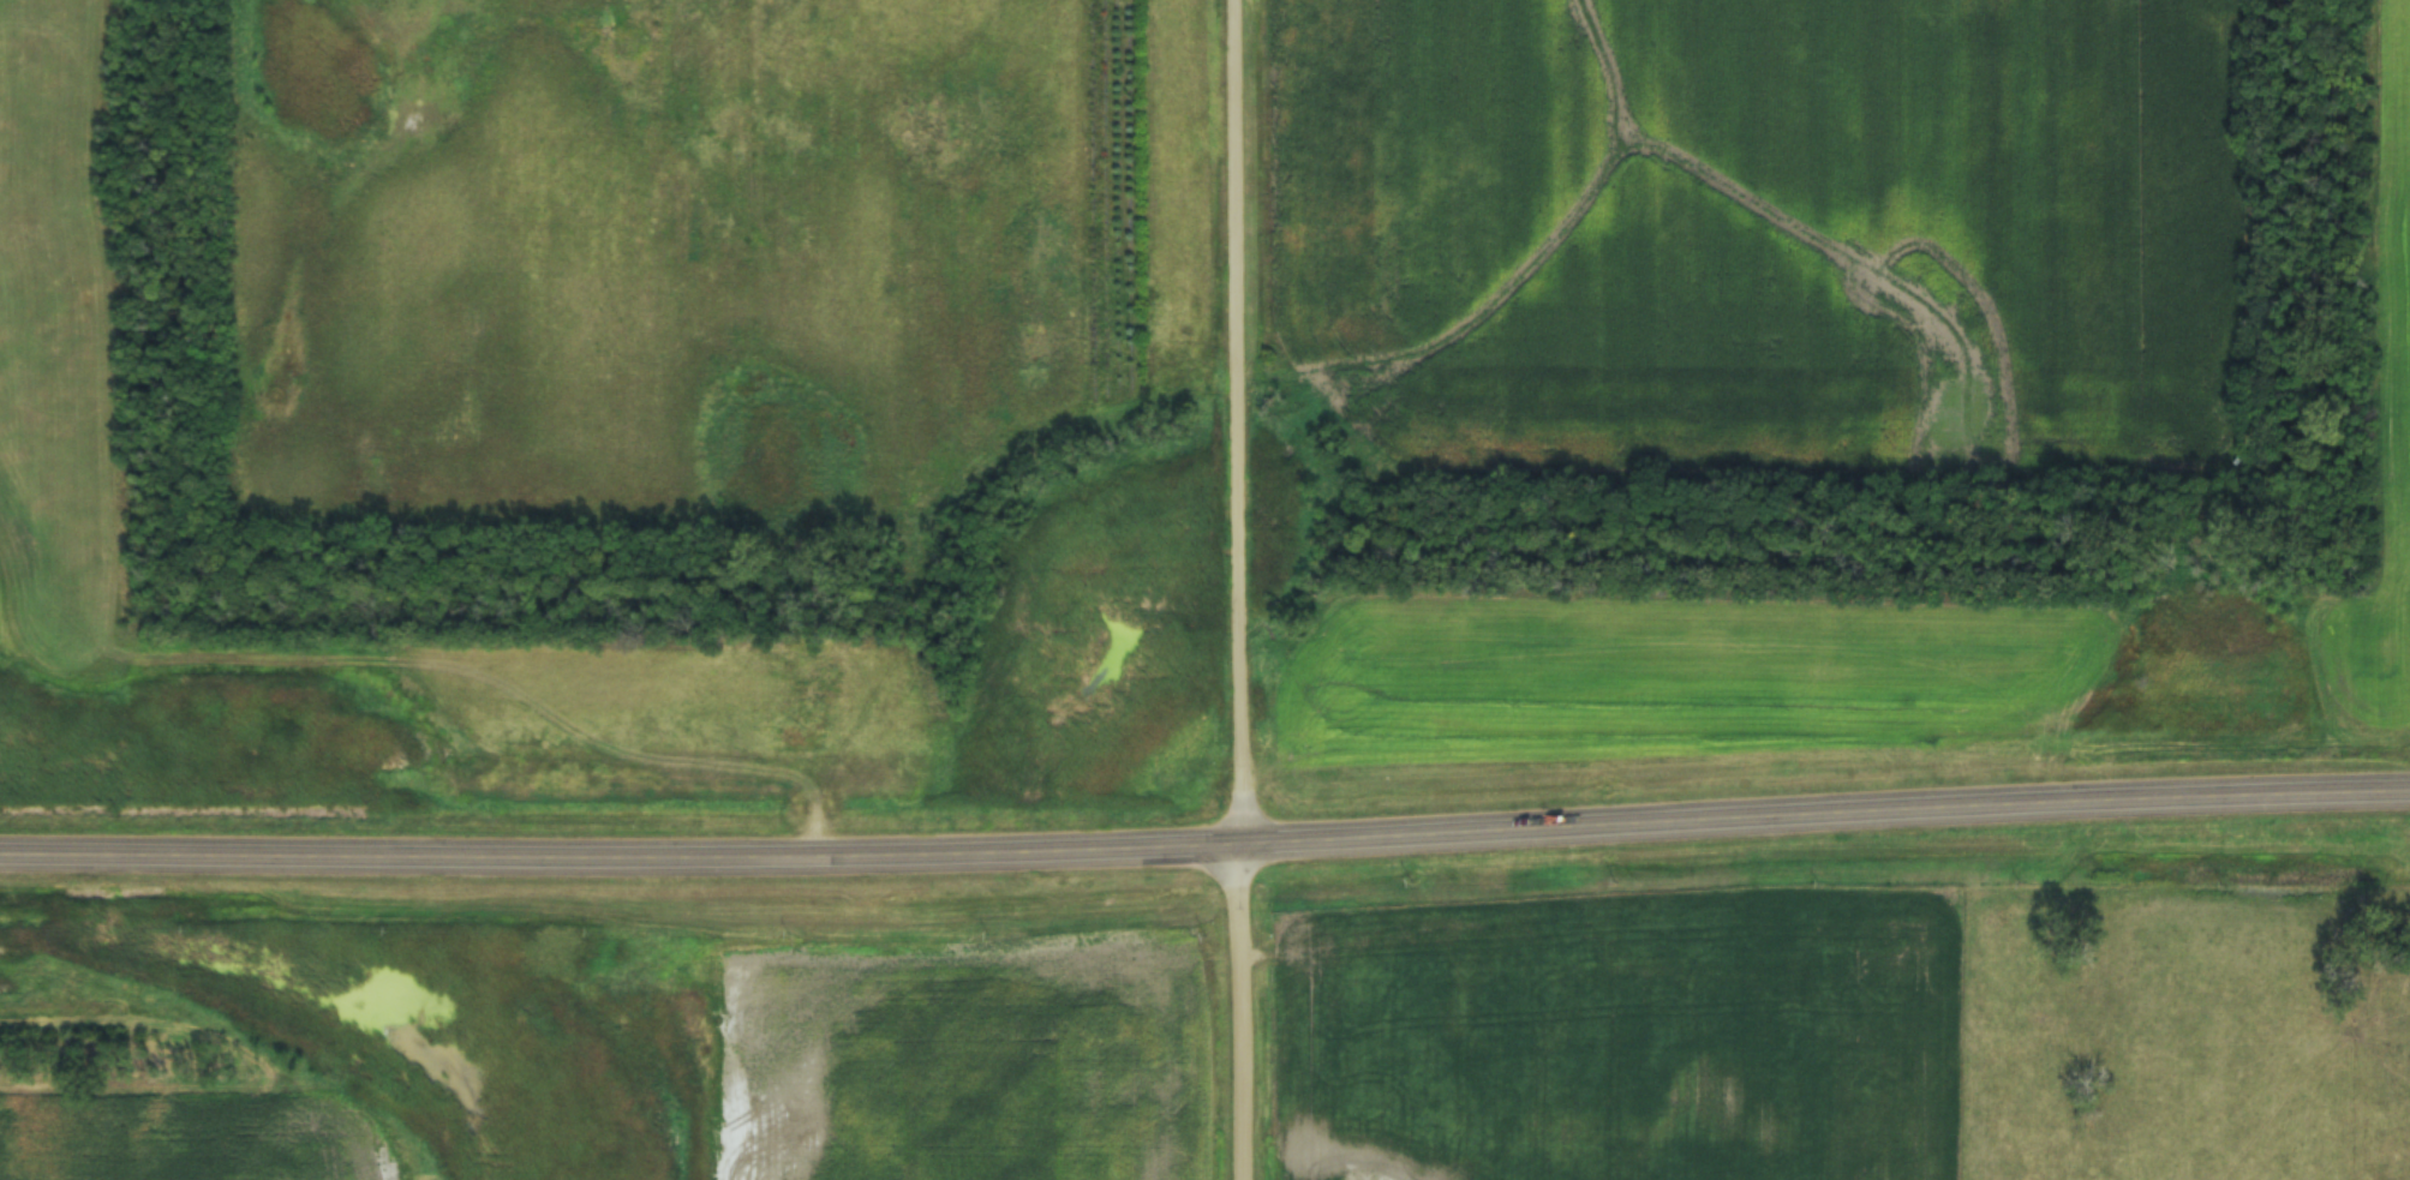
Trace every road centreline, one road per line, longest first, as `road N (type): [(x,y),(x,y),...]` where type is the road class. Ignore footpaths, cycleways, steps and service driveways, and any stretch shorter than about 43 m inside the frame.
road 1 (primary): [(2409,794),(2122,796),(890,853),(0,849)]
road 2 (residential): [(1242,1179),(1237,0)]

